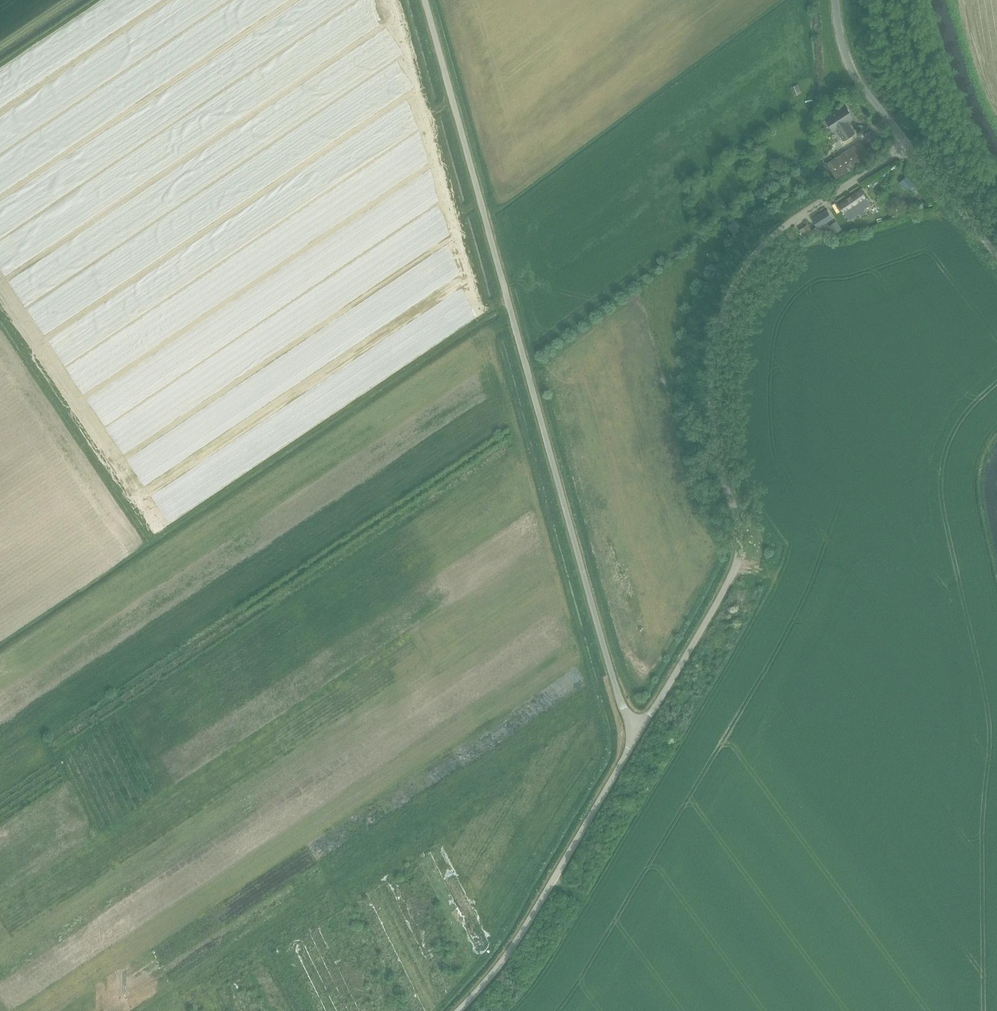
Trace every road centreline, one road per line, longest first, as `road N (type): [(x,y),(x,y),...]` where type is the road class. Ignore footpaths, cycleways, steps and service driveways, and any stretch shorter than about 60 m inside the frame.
road 1 (unclassified): [(641,730),(613,678),(425,0)]
road 2 (unclassified): [(641,730),(739,555),(711,414),(714,349),(731,290),(774,236),(909,146)]
road 3 (unclassified): [(458,1010),(514,945),(641,730)]
road 4 (unclassified): [(840,0),(856,76),(909,146)]
road 5 (unclassified): [(996,255),(909,146)]

